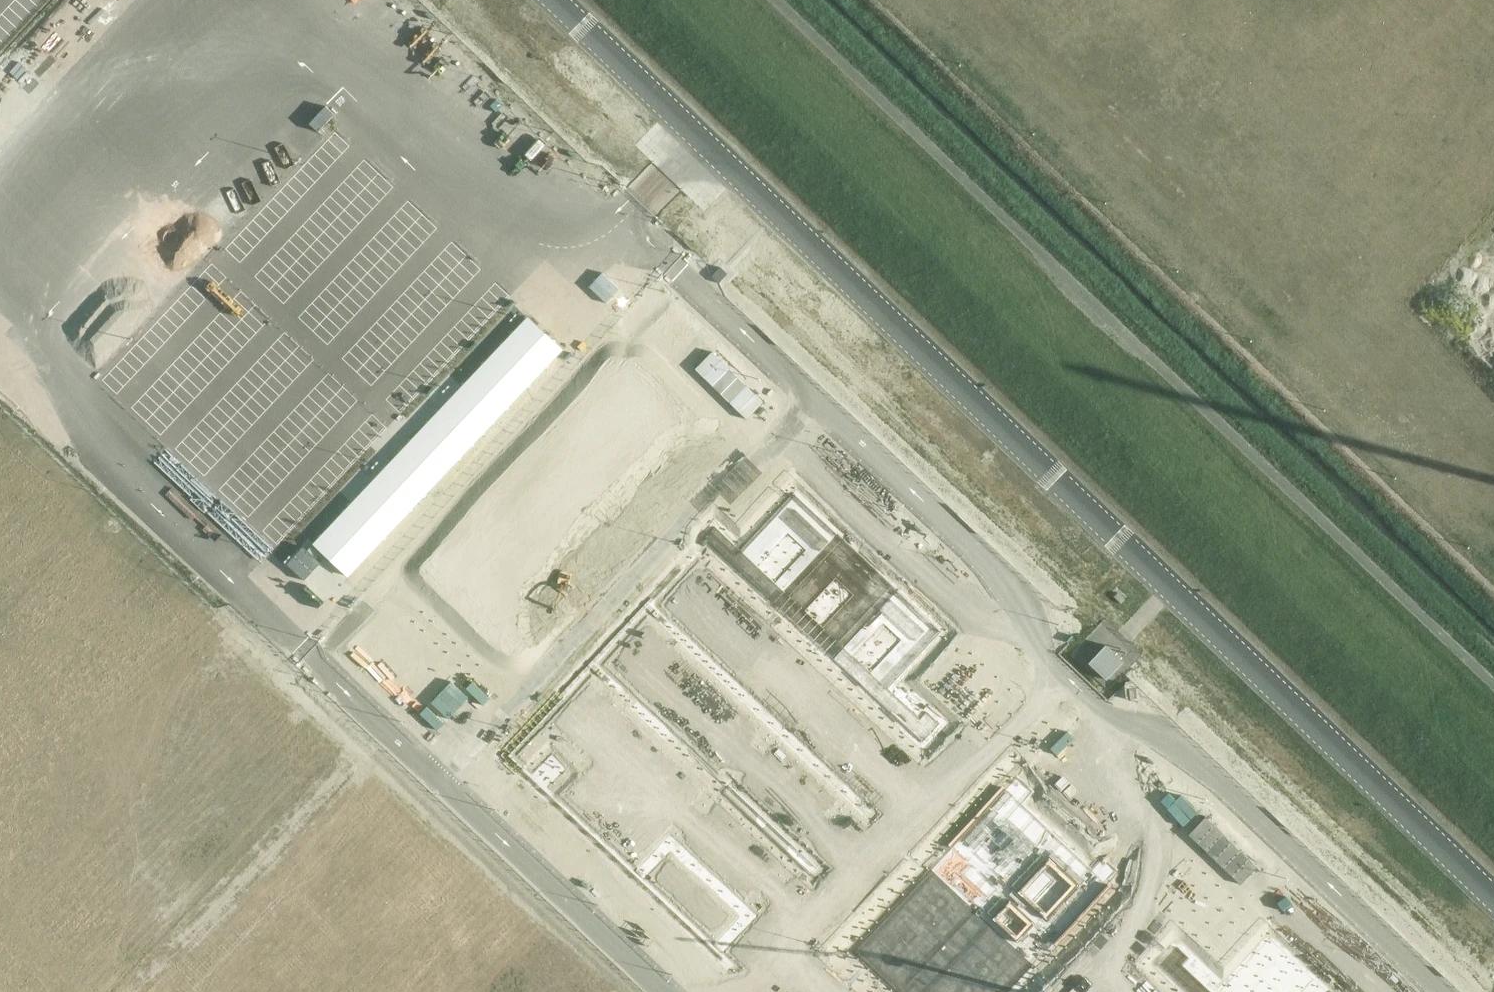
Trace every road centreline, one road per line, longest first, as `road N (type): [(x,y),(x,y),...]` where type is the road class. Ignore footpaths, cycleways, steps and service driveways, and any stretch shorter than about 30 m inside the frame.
road 1 (unclassified): [(1493,895),(556,0)]
road 2 (unclassified): [(1493,686),(774,0)]

